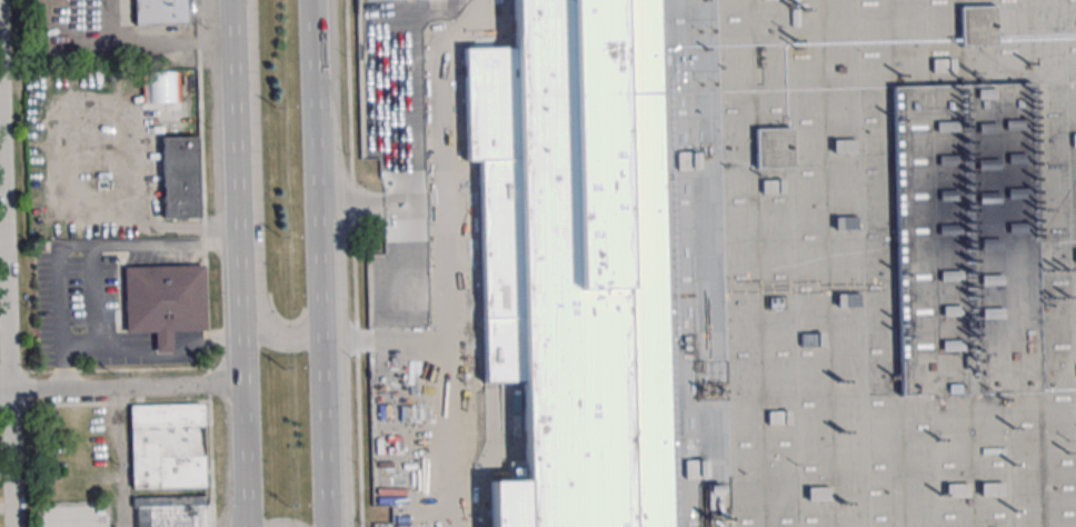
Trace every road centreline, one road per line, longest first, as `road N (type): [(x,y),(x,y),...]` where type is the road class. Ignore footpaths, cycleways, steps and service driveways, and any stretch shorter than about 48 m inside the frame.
road 1 (primary): [(325,526),(309,0)]
road 2 (residential): [(13,526),(0,101)]
road 3 (primary): [(248,0),(261,312),(275,335),(320,335)]
road 4 (primary): [(229,3),(237,276)]
road 5 (primary): [(237,276),(249,526)]
road 6 (residential): [(0,387),(242,382)]

